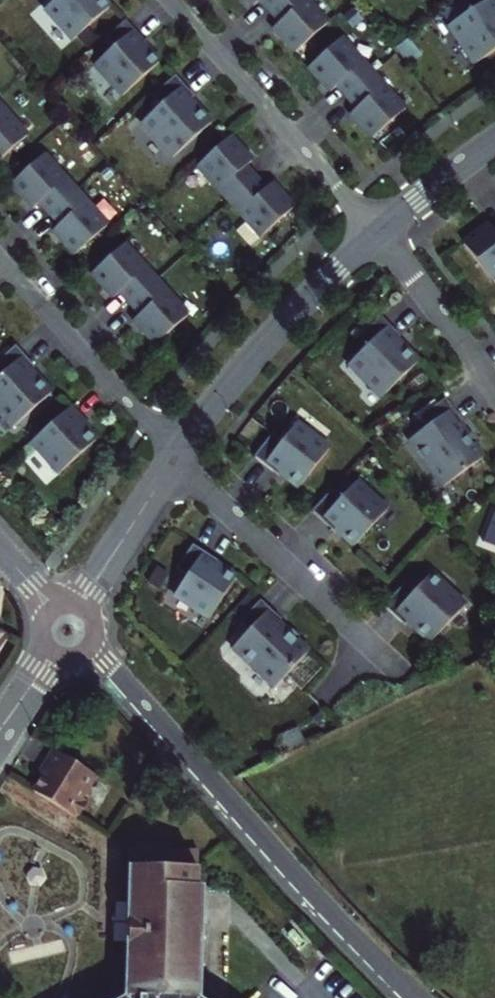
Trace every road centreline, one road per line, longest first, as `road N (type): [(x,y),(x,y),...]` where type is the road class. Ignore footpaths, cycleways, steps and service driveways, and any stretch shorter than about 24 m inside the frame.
road 1 (residential): [(413,997),(94,651)]
road 2 (residential): [(407,676),(178,455)]
road 3 (residential): [(172,0),(378,234)]
road 4 (residential): [(378,234),(284,323),(178,455)]
road 5 (residential): [(178,455),(0,261)]
road 6 (residential): [(378,234),(494,391)]
road 7 (residential): [(178,455),(83,601)]
road 8 (residential): [(494,142),(378,234)]

